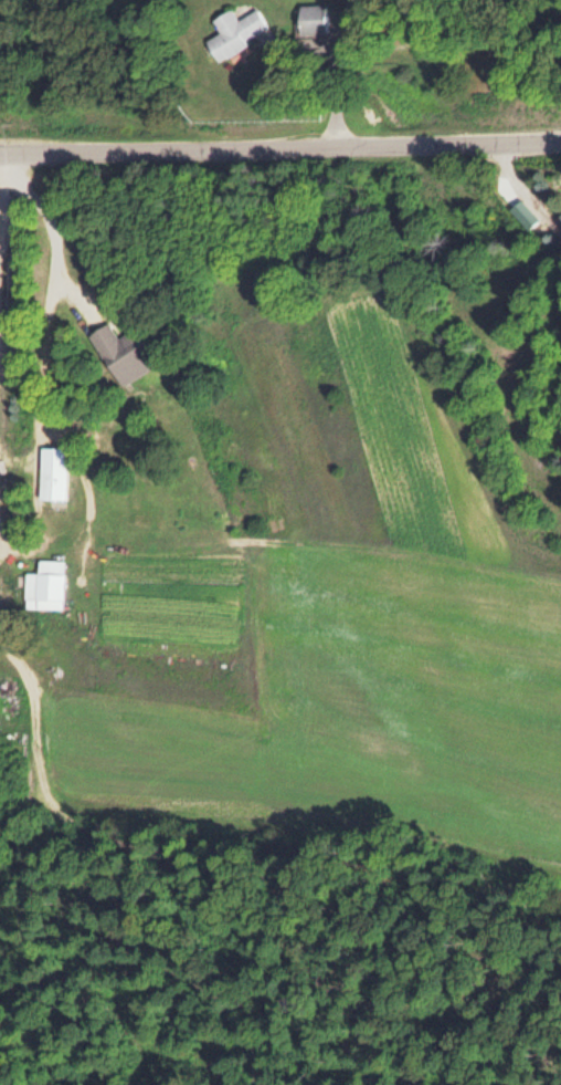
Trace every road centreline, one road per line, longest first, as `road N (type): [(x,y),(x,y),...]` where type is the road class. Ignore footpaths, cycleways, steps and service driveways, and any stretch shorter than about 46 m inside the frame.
road 1 (residential): [(560,137),(0,148)]

